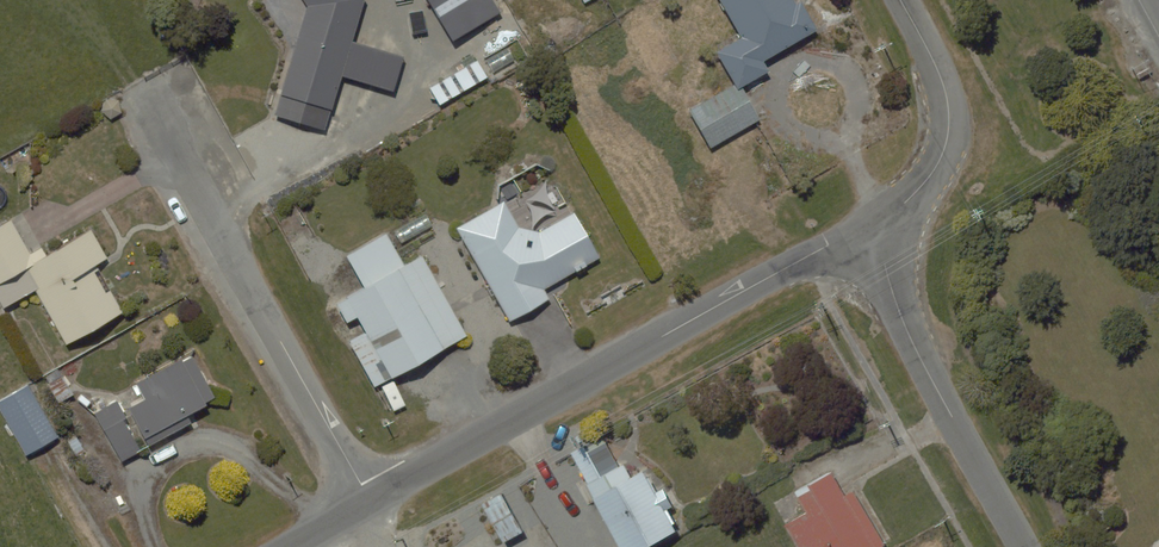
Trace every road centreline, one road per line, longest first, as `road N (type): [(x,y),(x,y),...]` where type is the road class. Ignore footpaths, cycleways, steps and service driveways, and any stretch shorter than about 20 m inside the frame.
road 1 (unclassified): [(370,501),(830,245),(886,244)]
road 2 (residential): [(370,501),(163,125)]
road 3 (unclassified): [(1026,546),(917,353),(895,301),(886,244)]
road 4 (unclassified): [(886,244),(904,203),(941,160),(948,134),(941,79),(901,0)]

